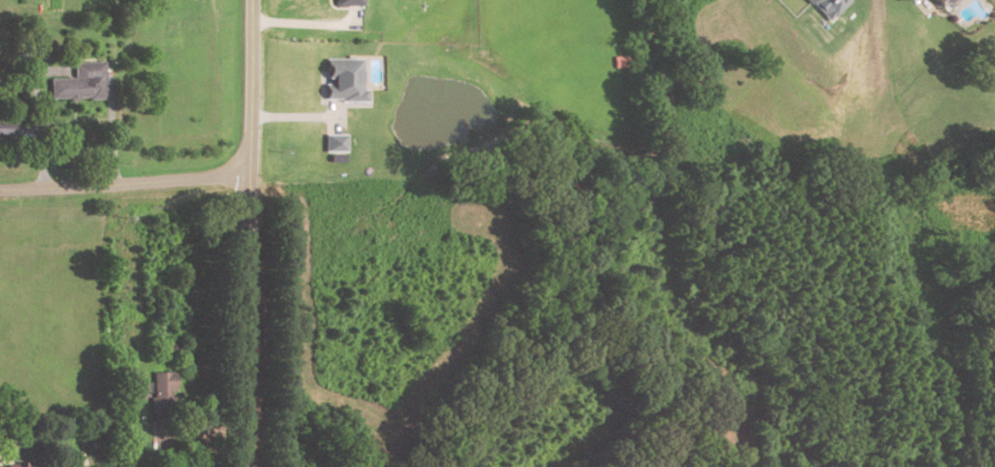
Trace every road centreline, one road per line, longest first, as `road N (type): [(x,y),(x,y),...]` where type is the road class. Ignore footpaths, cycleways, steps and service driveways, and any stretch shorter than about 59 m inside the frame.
road 1 (tertiary): [(249,466),(252,0)]
road 2 (residential): [(0,191),(249,173)]

